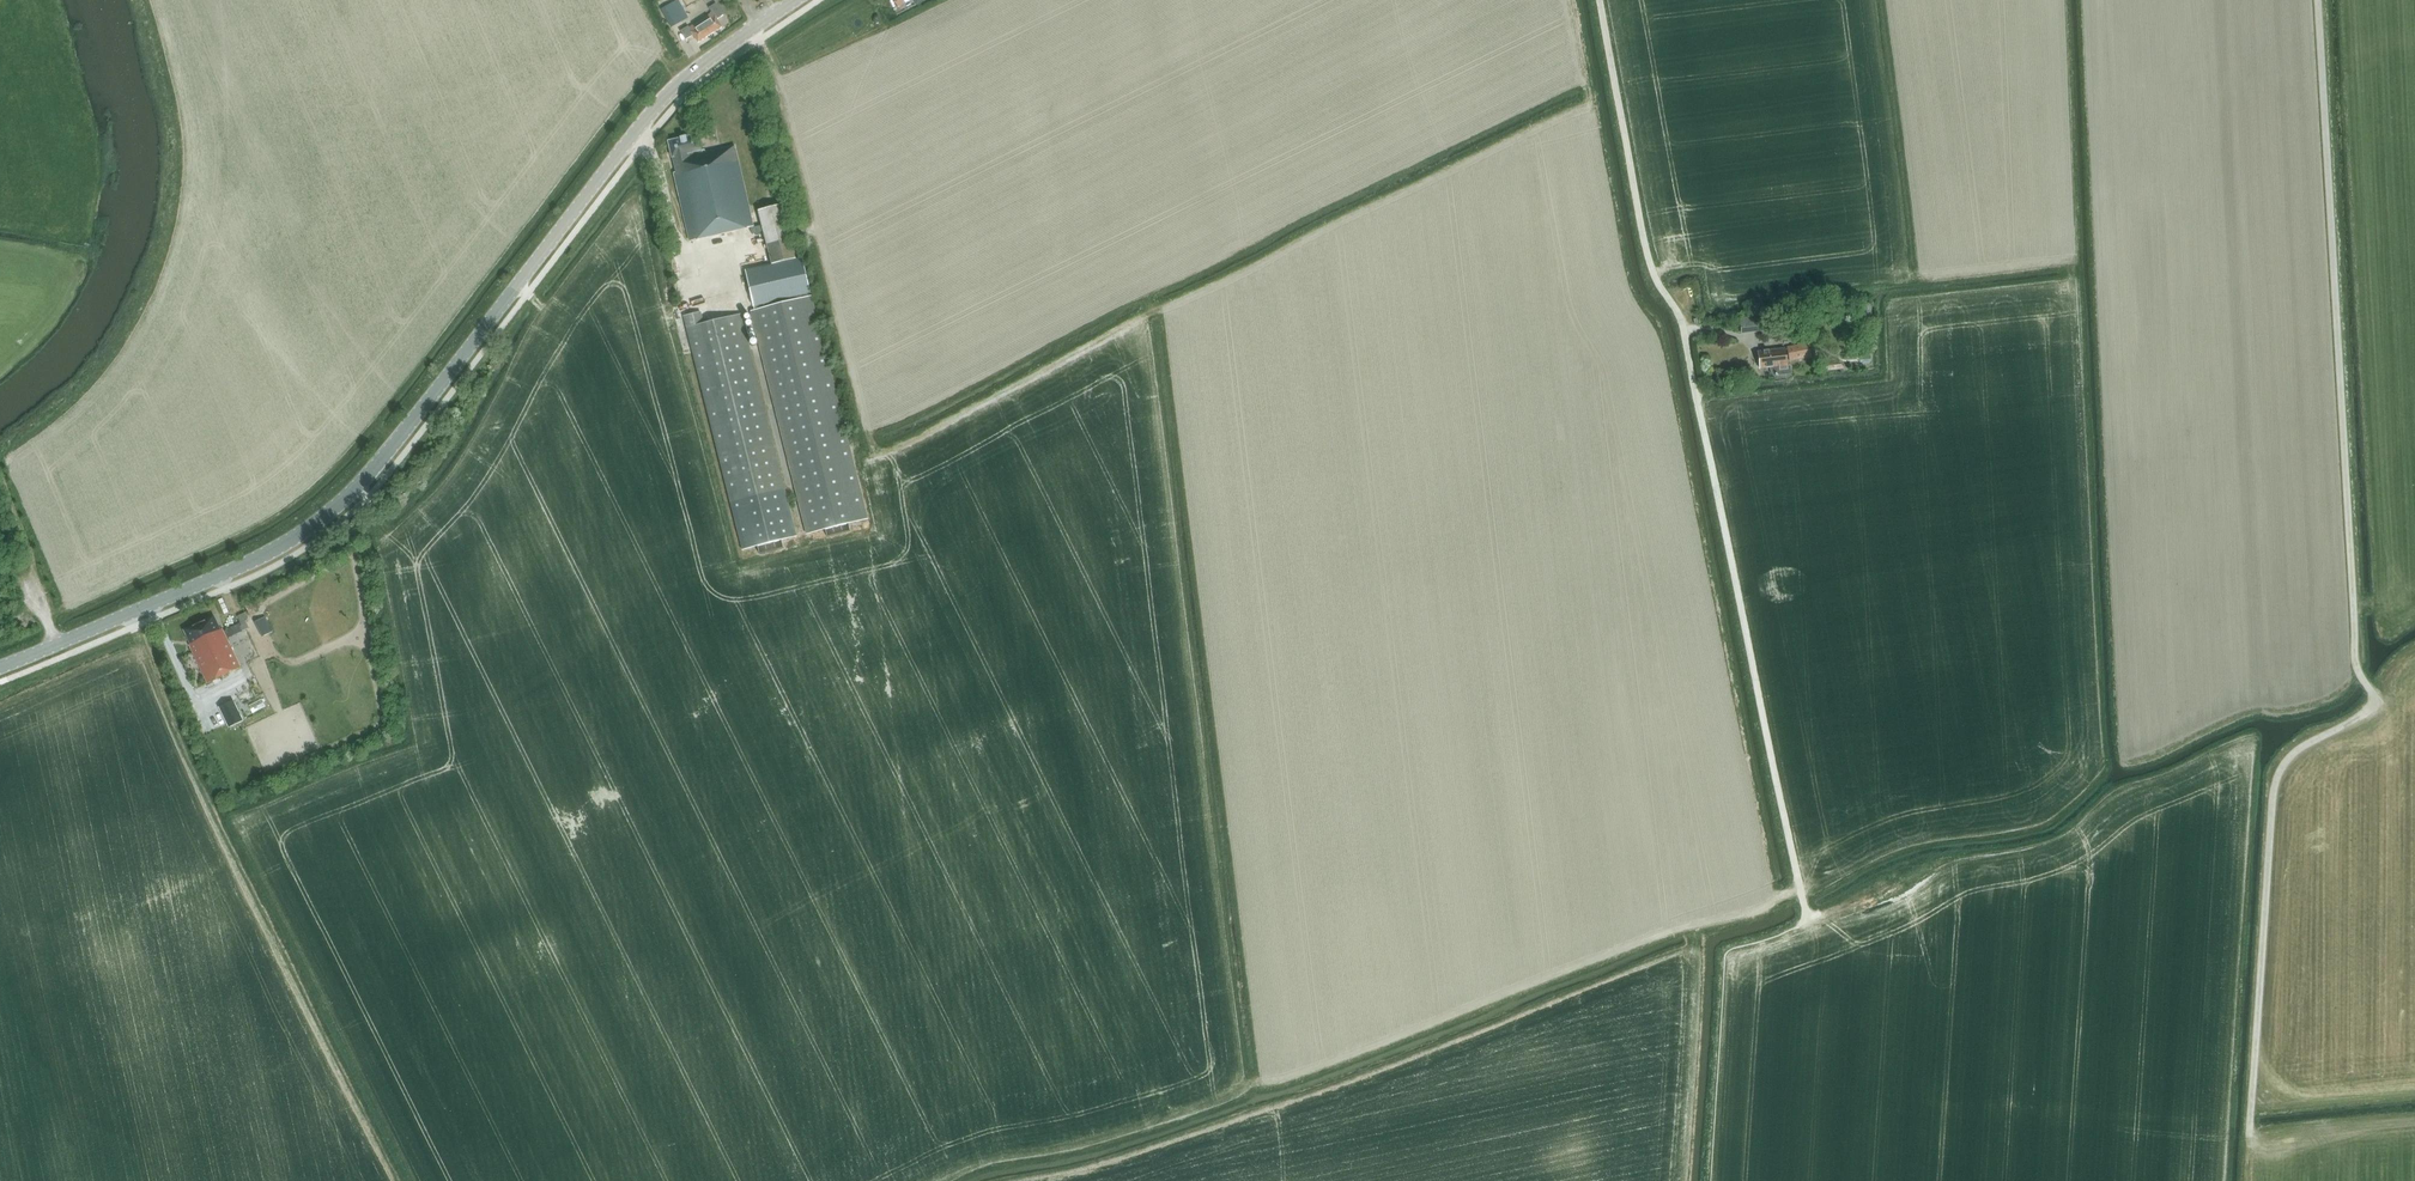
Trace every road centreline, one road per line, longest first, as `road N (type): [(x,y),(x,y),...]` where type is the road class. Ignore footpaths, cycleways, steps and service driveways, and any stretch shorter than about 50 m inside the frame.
road 1 (track): [(2318,0),(2356,666),(2377,701),(2297,749),(2276,781),(2250,1135)]
road 2 (tertiary): [(0,668),(206,584),(325,517),(378,464),(660,103),(797,0)]
road 3 (unclassified): [(1808,918),(1681,330),(1649,268),(1600,0)]

